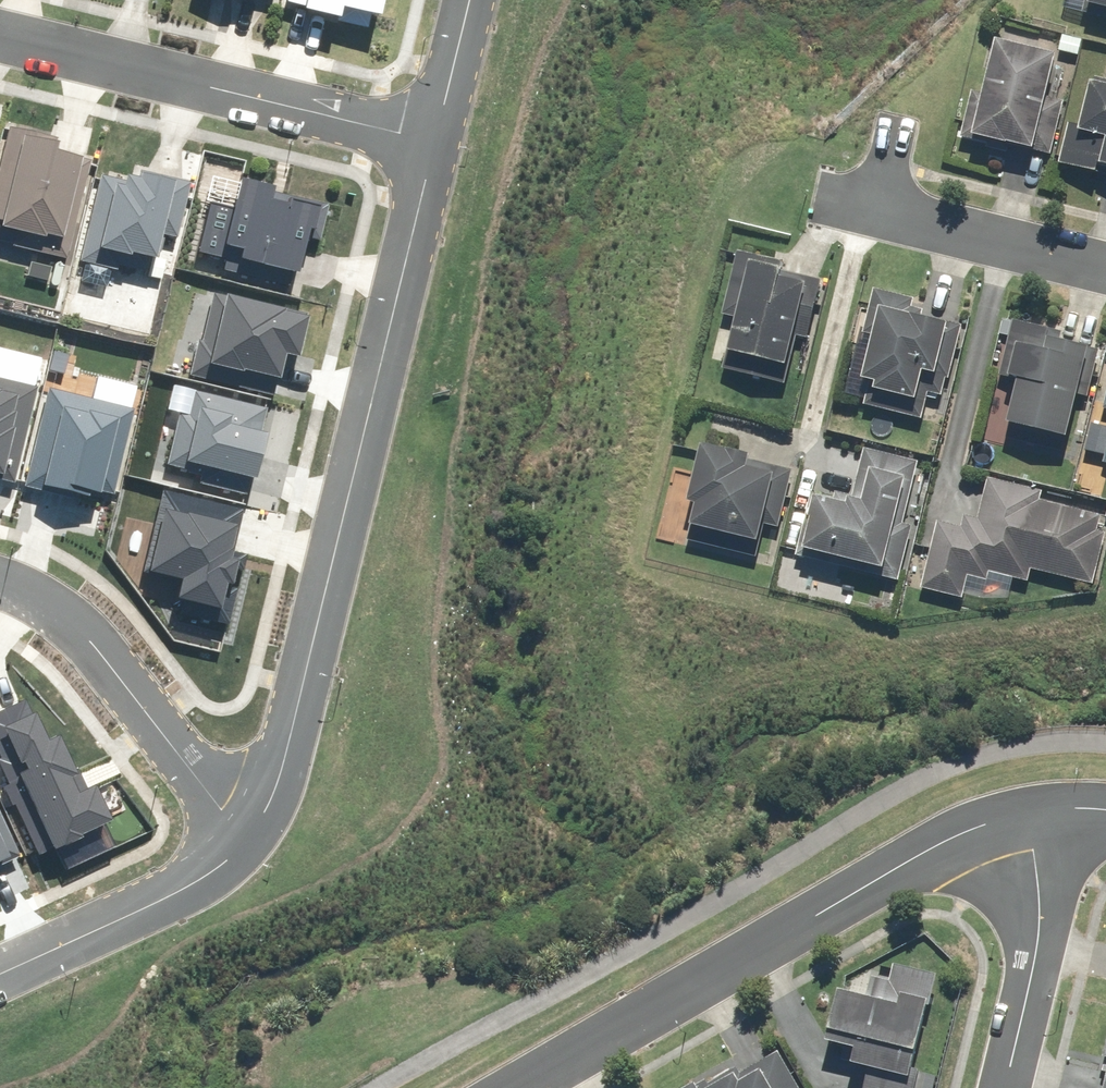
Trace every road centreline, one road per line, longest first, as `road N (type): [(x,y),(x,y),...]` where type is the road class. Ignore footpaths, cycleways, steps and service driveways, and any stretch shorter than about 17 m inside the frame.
road 1 (residential): [(426,143),(276,745),(253,799),(231,824)]
road 2 (residential): [(514,1087),(910,862),(979,826),(1027,814)]
road 3 (residential): [(0,35),(426,143)]
road 4 (residential): [(0,584),(35,596),(80,629),(231,824)]
road 5 (residential): [(800,186),(1105,262)]
road 6 (residential): [(1007,1087),(1042,931),(1041,875),(1027,814)]
road 7 (residential): [(231,824),(199,861),(0,959)]
road 8 (residential): [(460,0),(426,143)]

